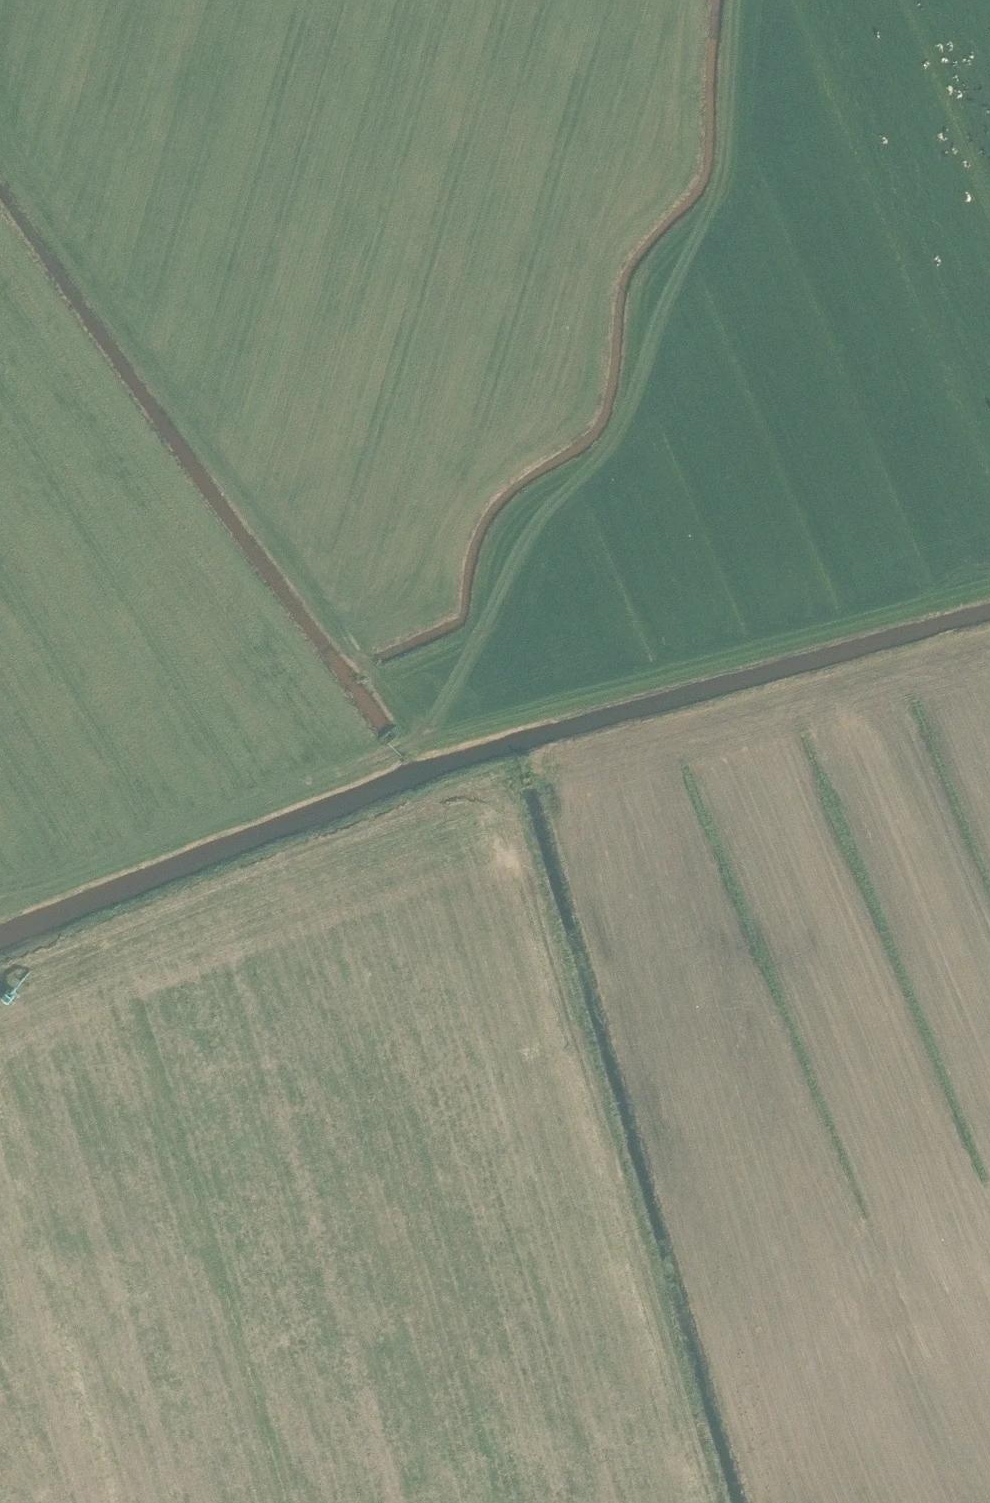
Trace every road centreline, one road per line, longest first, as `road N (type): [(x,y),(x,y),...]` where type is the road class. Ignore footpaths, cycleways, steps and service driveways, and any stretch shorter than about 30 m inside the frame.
road 1 (track): [(0,900),(452,725)]

